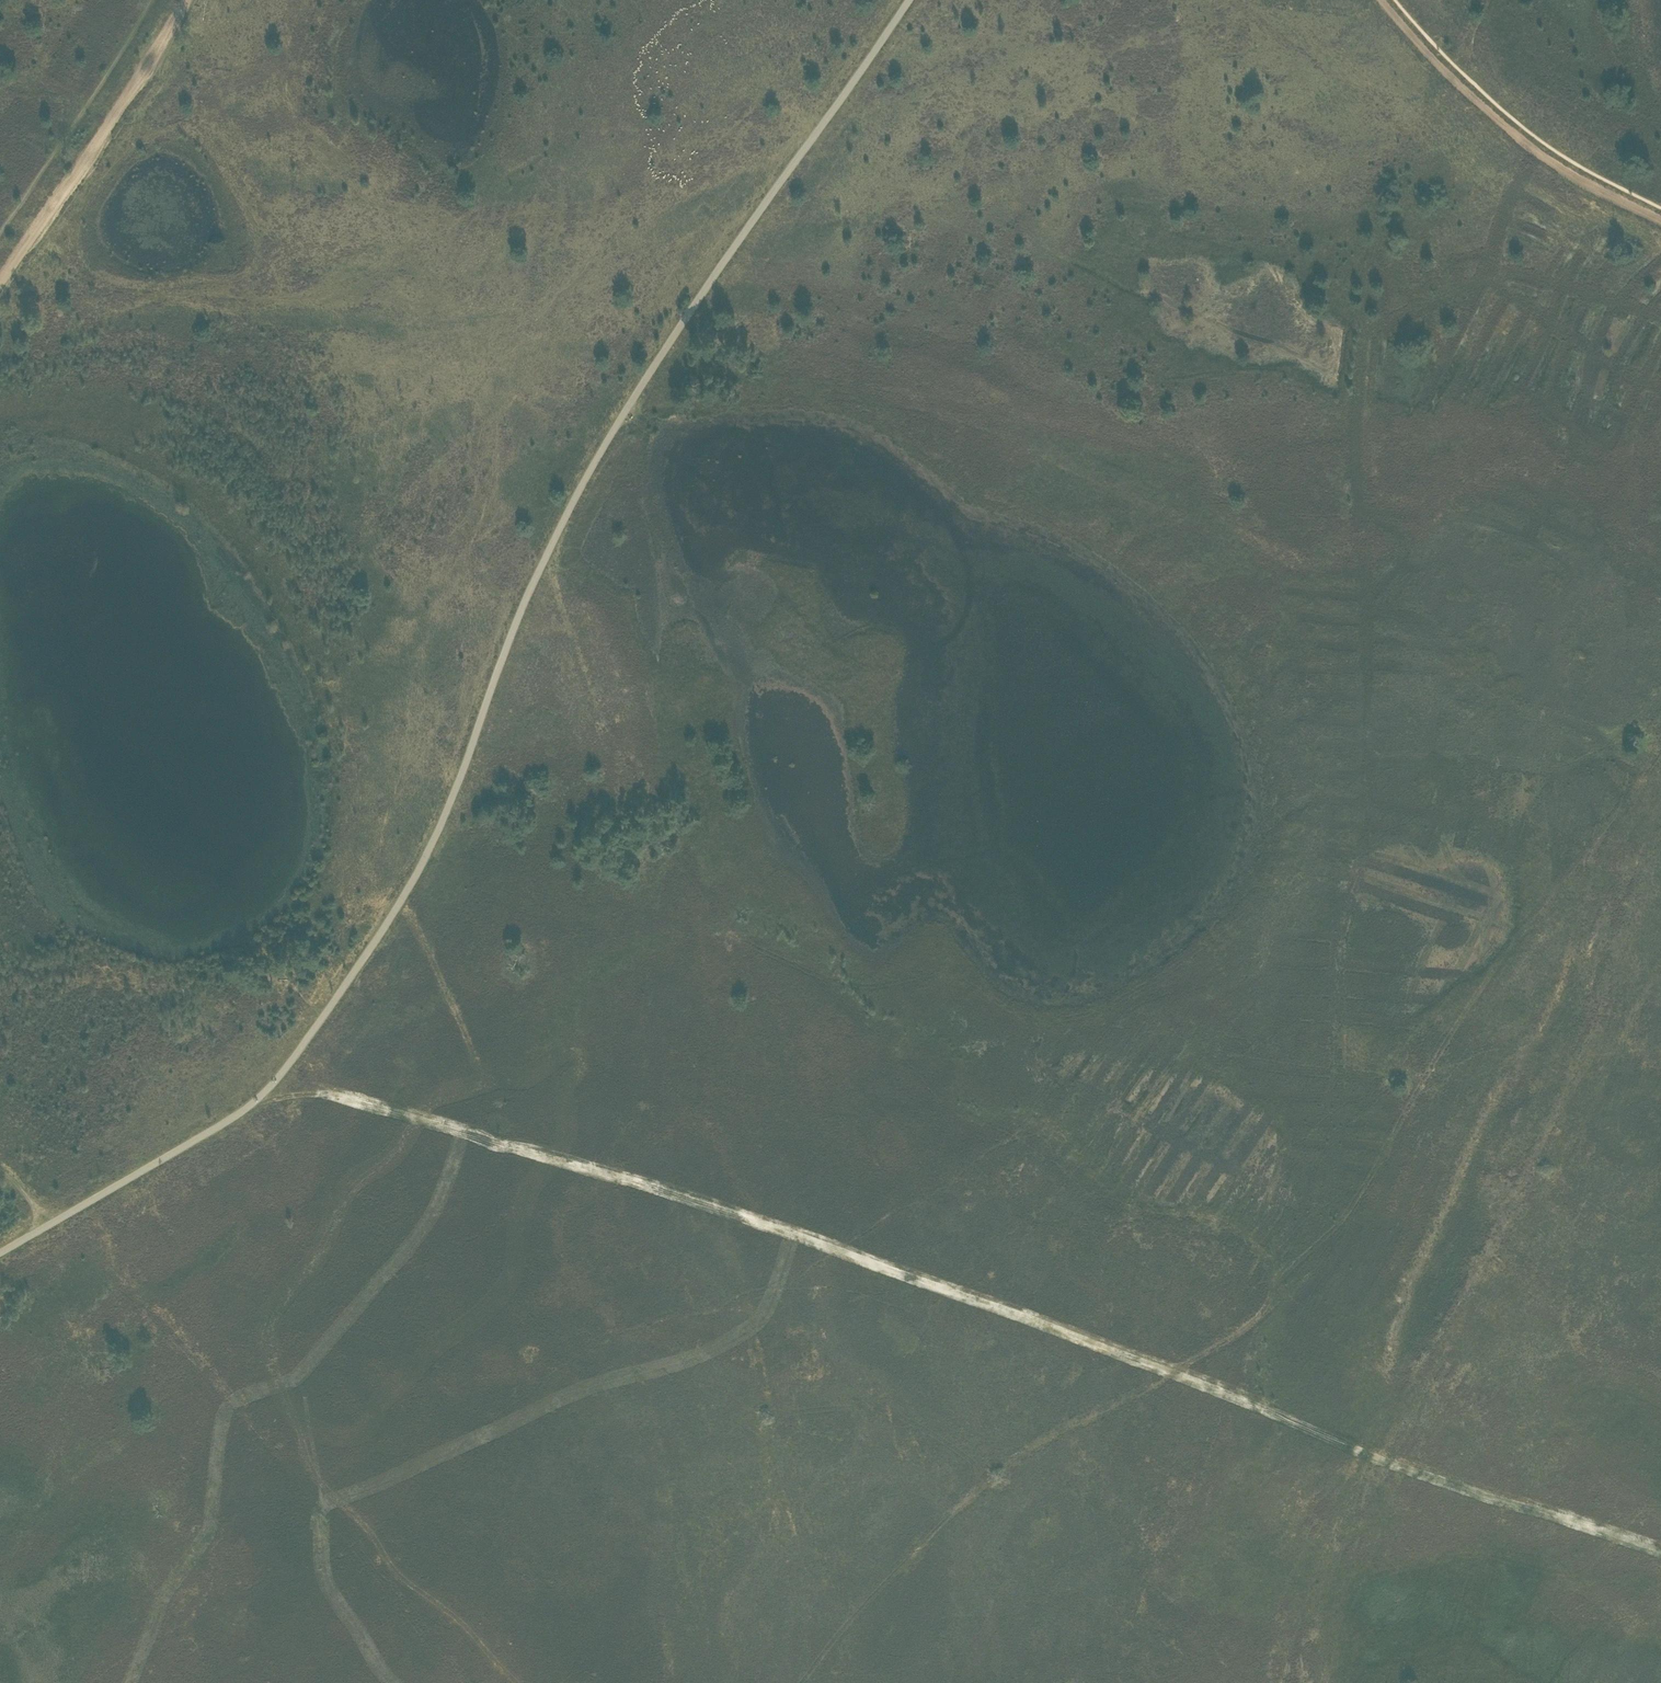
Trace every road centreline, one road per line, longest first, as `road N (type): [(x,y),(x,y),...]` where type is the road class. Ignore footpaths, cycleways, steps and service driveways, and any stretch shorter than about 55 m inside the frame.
road 1 (track): [(1660,222),(1524,151),(1382,0)]
road 2 (track): [(182,0),(104,138),(0,284)]

